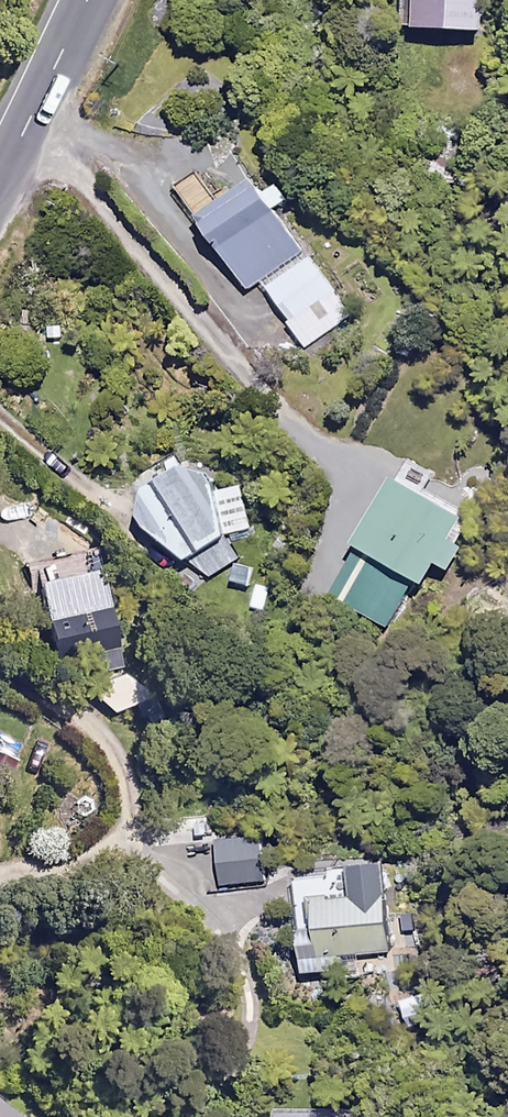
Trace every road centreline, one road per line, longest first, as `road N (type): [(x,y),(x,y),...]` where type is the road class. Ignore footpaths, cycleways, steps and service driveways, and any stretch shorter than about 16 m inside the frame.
road 1 (tertiary): [(88,0),(0,183)]

